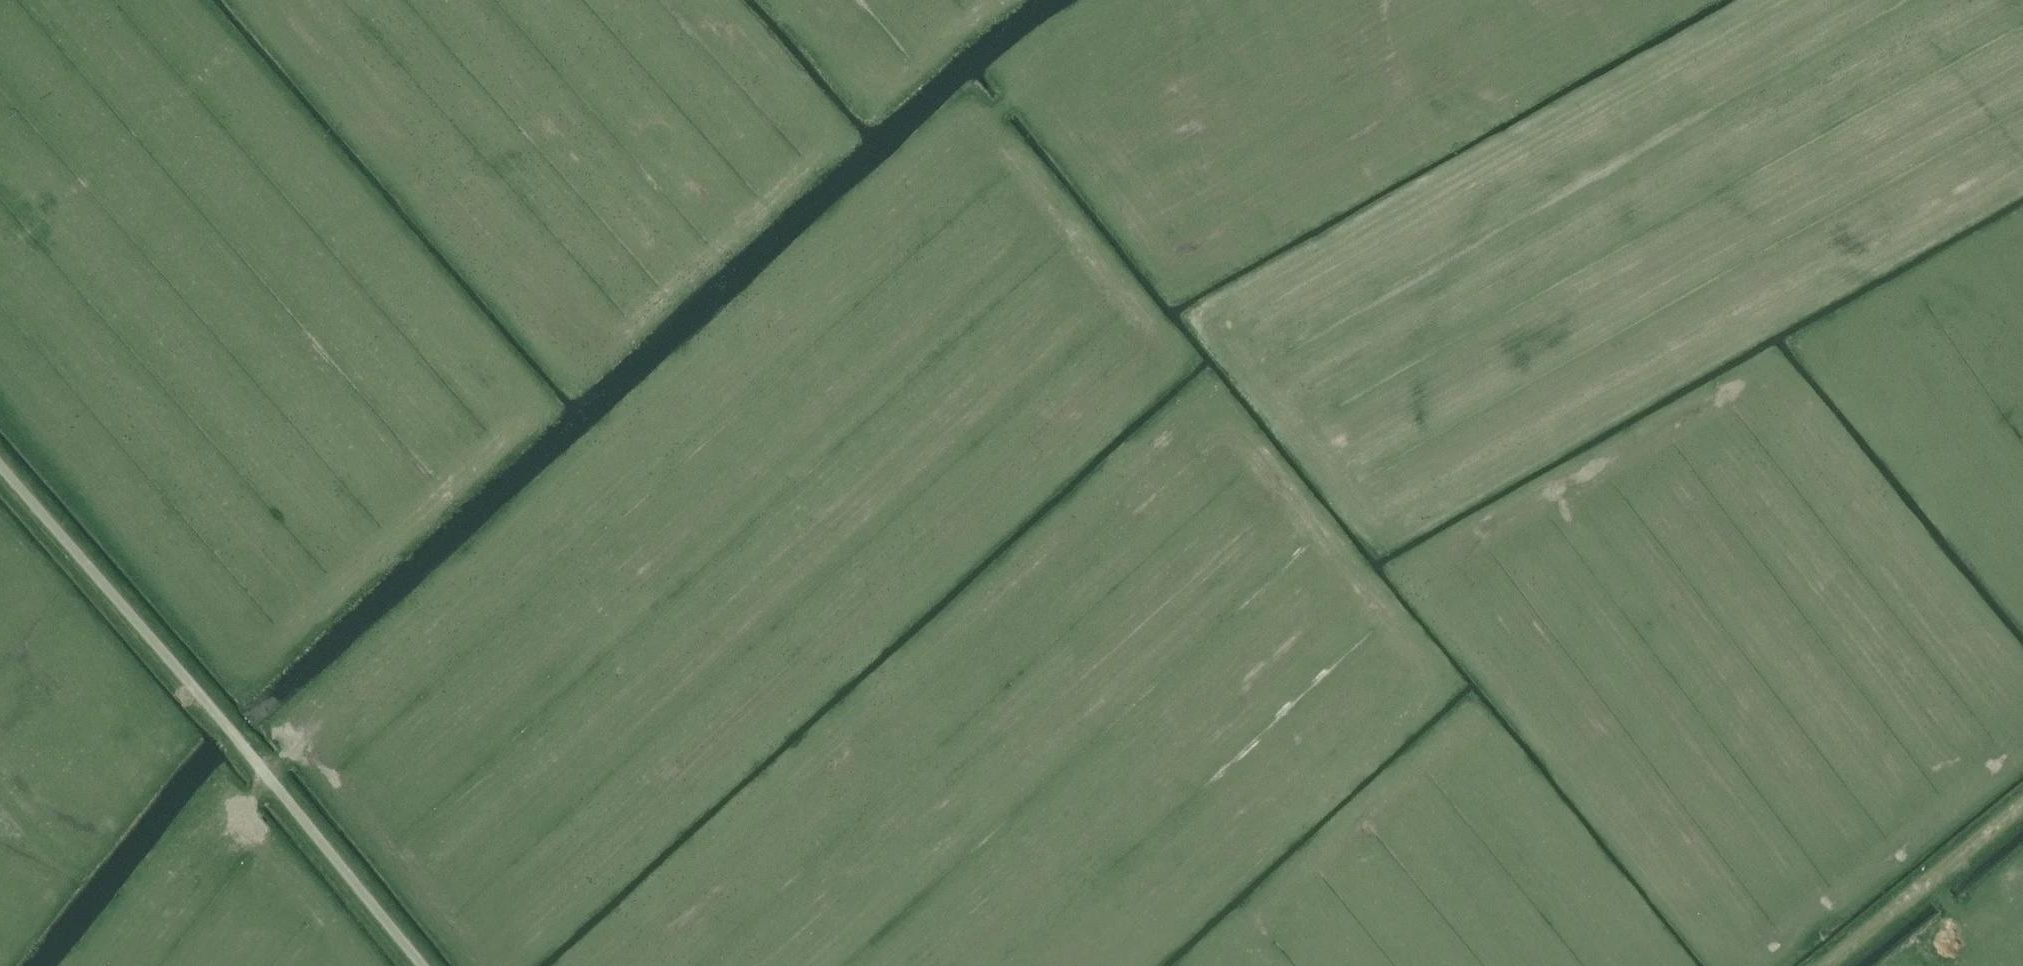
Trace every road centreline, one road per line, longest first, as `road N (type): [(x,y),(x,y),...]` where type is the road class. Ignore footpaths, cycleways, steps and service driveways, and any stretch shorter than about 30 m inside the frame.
road 1 (unclassified): [(423,965),(0,466)]
road 2 (track): [(1826,965),(2022,805)]

